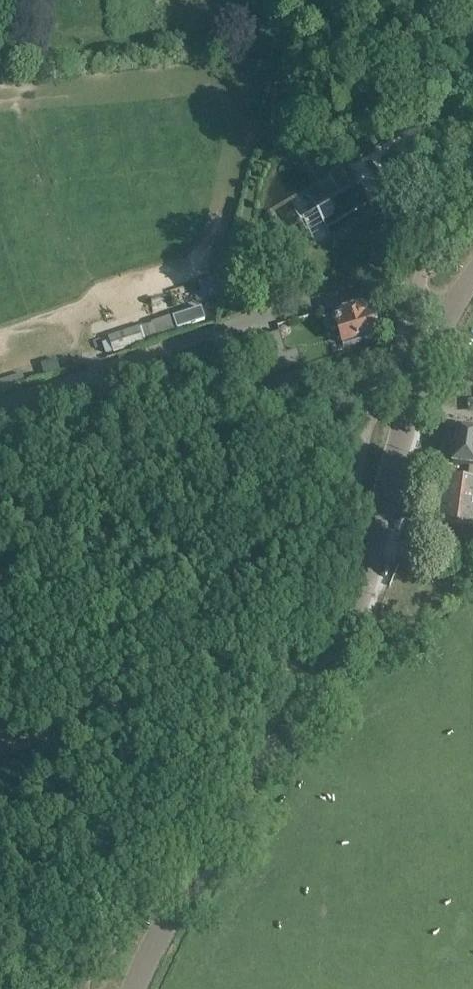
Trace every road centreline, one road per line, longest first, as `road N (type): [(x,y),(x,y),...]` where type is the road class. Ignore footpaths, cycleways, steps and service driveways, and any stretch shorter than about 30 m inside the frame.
road 1 (unclassified): [(133,988),(355,607),(418,381),(455,306)]
road 2 (unclassified): [(455,306),(390,292),(333,297),(0,403)]

